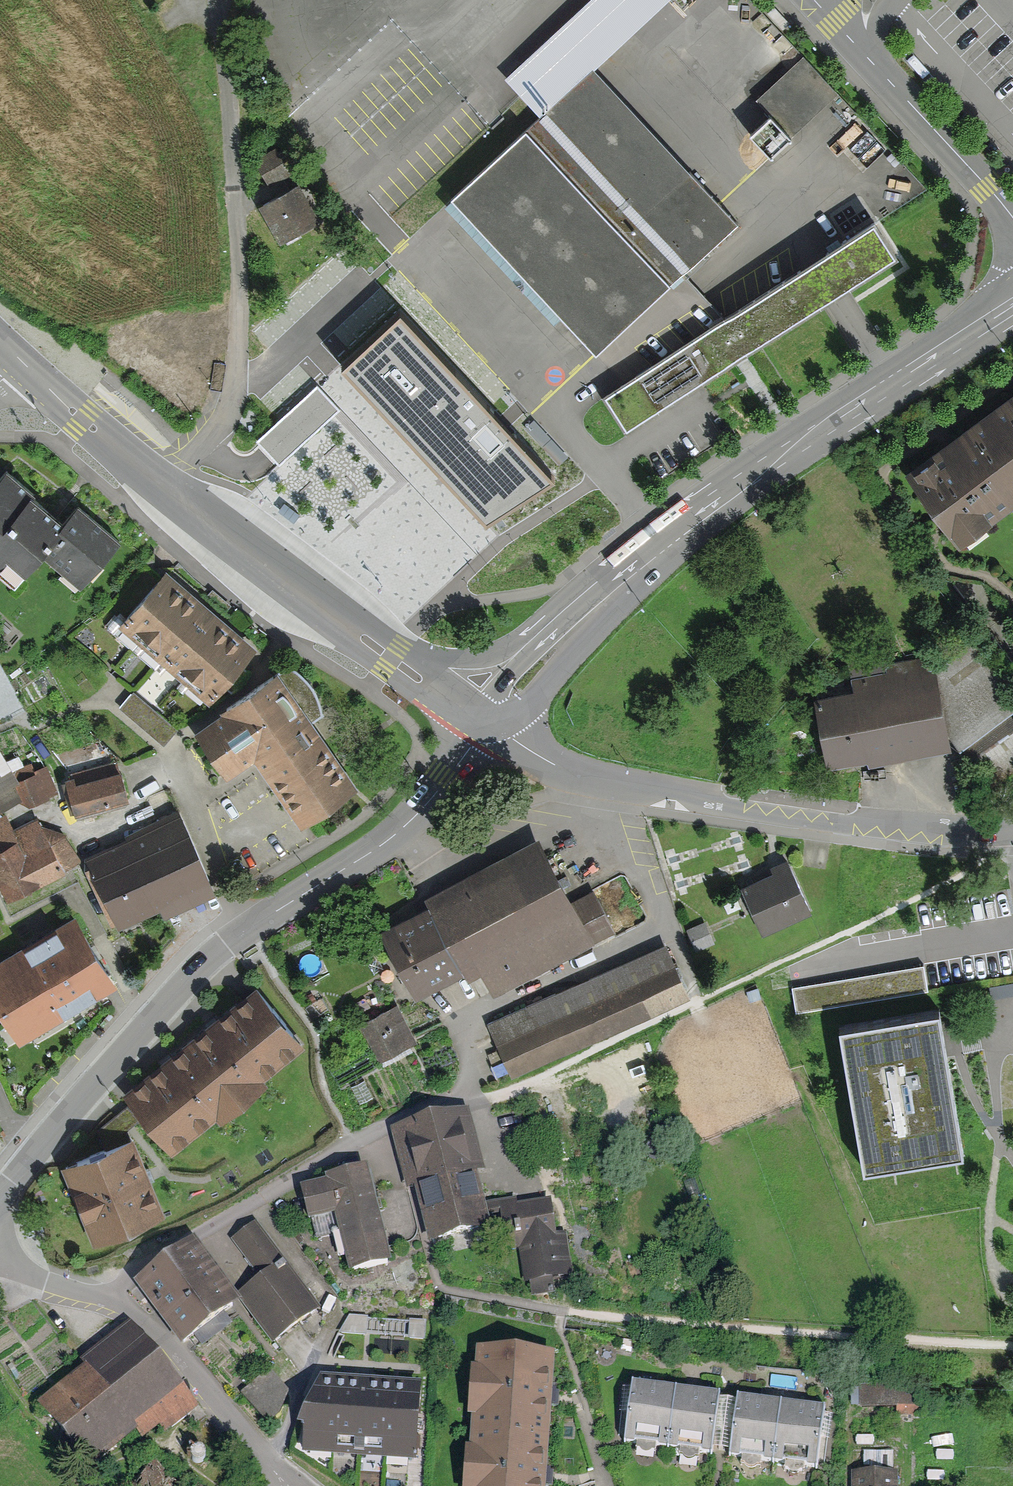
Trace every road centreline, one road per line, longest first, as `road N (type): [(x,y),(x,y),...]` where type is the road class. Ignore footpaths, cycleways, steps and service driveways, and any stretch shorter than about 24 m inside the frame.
road 1 (unclassified): [(0,1196),(211,956),(390,838),(488,724)]
road 2 (tertiary): [(560,639),(730,494),(1012,303)]
road 3 (residential): [(488,724),(552,768),(615,788),(936,831),(1012,831)]
road 4 (tertiary): [(17,358),(162,485),(396,662)]
road 5 (residential): [(286,1485),(145,1320),(106,1298),(0,1263)]
road 6 (tertiary): [(560,639),(477,658),(396,662)]

